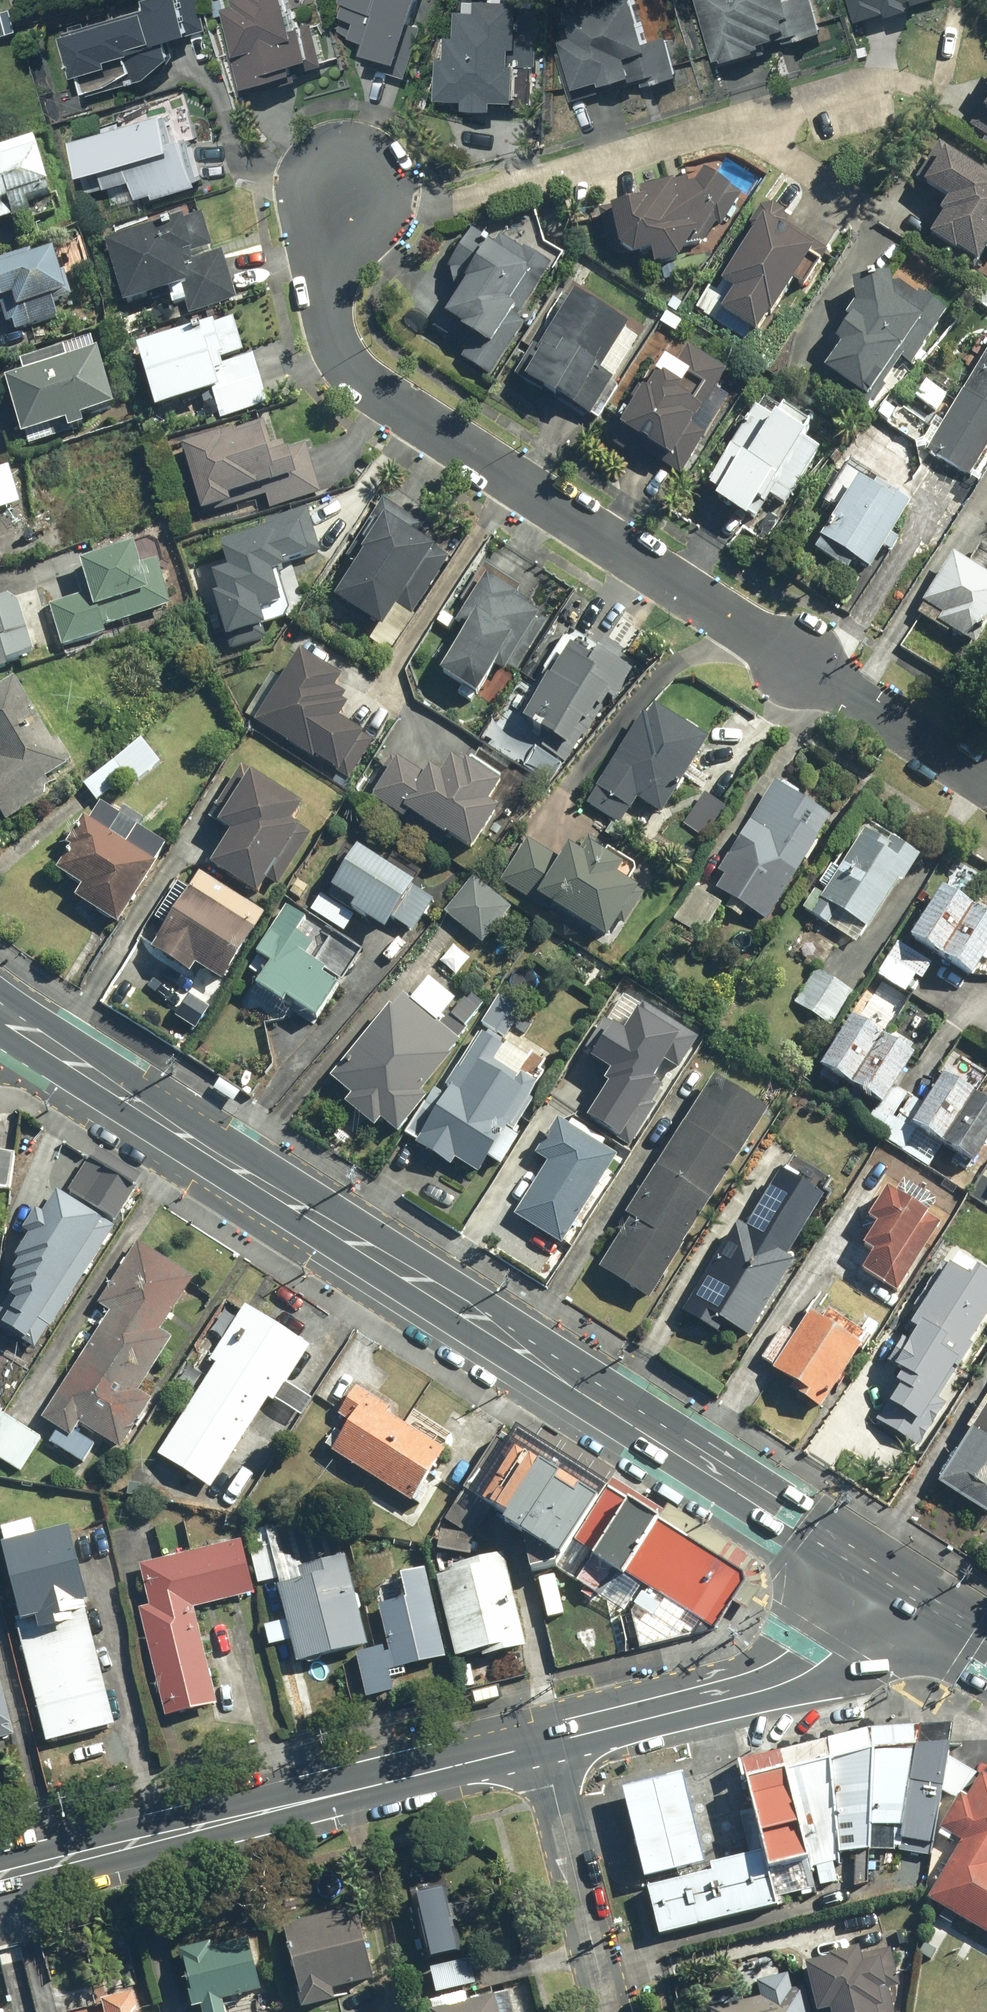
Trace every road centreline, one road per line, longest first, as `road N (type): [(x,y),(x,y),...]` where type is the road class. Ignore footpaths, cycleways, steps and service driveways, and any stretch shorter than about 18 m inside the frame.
road 1 (primary): [(888,1581),(0,1016)]
road 2 (residential): [(986,784),(360,373),(345,356),(331,307),(344,196)]
road 3 (tertiary): [(542,1745),(0,1878)]
road 4 (tertiary): [(640,1721),(819,1663),(888,1581)]
road 5 (residential): [(542,1745),(610,2011)]

